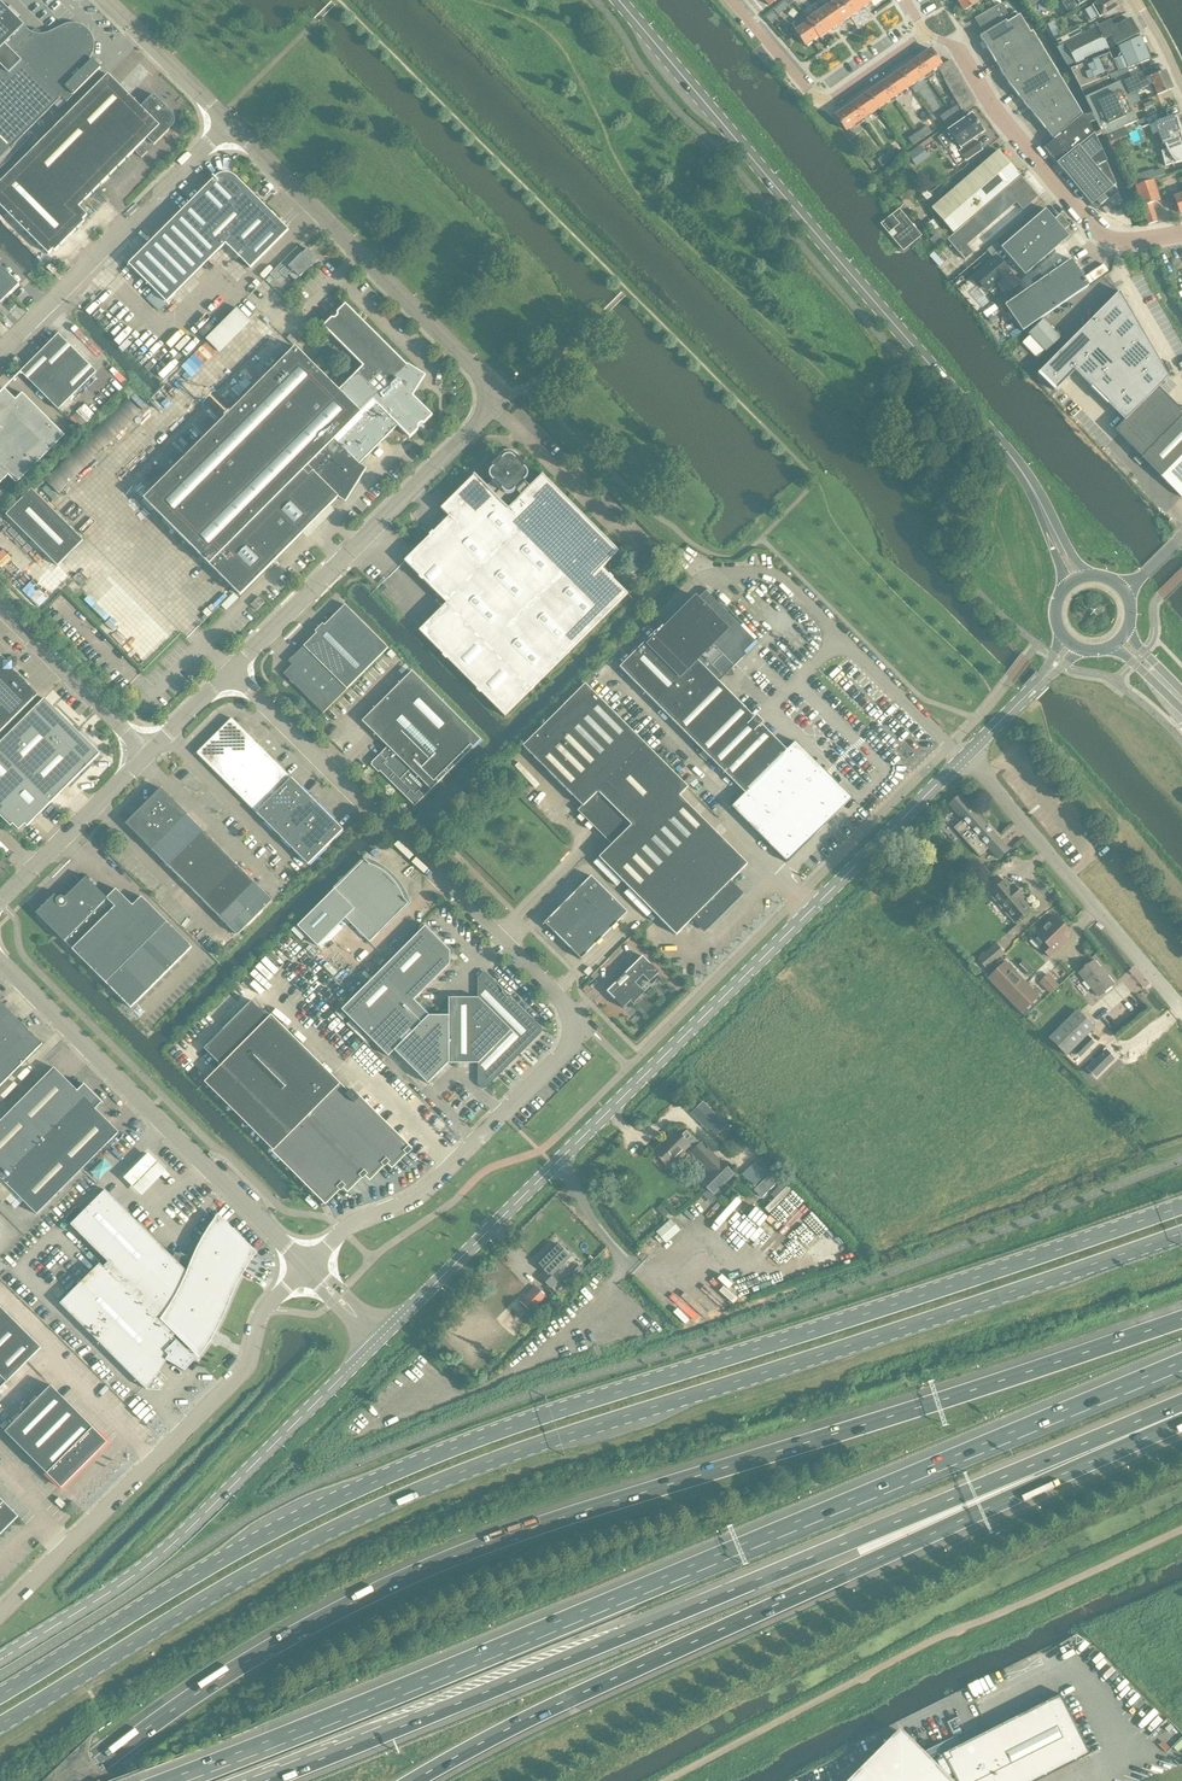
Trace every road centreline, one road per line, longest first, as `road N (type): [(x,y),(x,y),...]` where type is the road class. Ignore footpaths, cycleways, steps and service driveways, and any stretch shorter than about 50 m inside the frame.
road 1 (primary): [(0,1725),(232,1583),(412,1493),(1181,1233)]
road 2 (primary): [(1181,1207),(431,1458),(249,1545),(0,1696)]
road 3 (motorway): [(1181,1319),(430,1566),(249,1660),(80,1780)]
road 4 (motorway): [(1181,1362),(165,1780)]
road 5 (motorway): [(265,1780),(1181,1411)]
road 6 (unclassified): [(304,1265),(355,1221),(427,1193),(573,1049),(582,1030),(231,671)]
road 7 (motorway): [(413,1780),(560,1704),(1181,1415)]
road 8 (secondary): [(380,1339),(963,758)]
road 9 (unclassified): [(231,671),(491,402),(484,382),(230,125)]
road 10 (secondary): [(1020,468),(618,0)]
road 11 (secondary): [(0,1660),(155,1560),(380,1339)]
road 12 (unclassified): [(0,1613),(240,1374),(263,1311),(304,1265)]
road 13 (unclassified): [(304,1265),(0,958)]
road 14 (residential): [(1181,233),(1125,240),(1093,229),(992,105),(960,52),(925,34)]
road 15 (unclassified): [(1181,1010),(963,758)]
road 16 (unclassified): [(0,353),(230,125)]
road 17 (residential): [(730,0),(821,102),(925,34)]
road 18 (unclassified): [(148,755),(0,604)]
road 19 (unclassified): [(0,903),(148,755)]
road 20 (unclassified): [(230,125),(106,0)]
road 21 (secondary): [(1020,468),(1065,587)]
road 22 (secondary): [(1085,576),(1020,468)]

